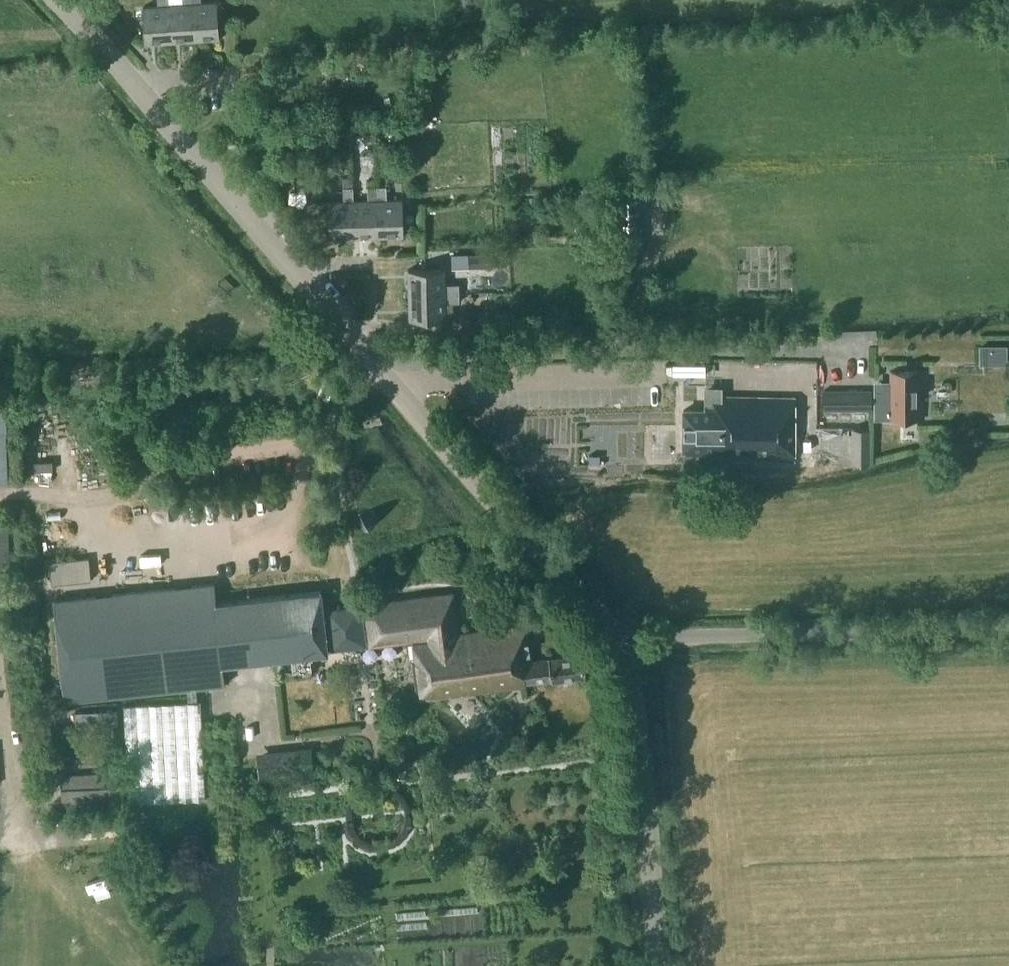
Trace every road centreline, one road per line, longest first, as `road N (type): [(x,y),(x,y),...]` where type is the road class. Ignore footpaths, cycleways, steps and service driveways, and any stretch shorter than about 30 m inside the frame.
road 1 (unclassified): [(624,650),(57,0)]
road 2 (track): [(381,366),(307,449),(166,468),(119,493),(0,497)]
road 3 (unclassified): [(624,650),(667,635),(1008,626)]
road 4 (unclassified): [(656,965),(638,726),(624,650)]
road 5 (track): [(0,696),(20,861)]

